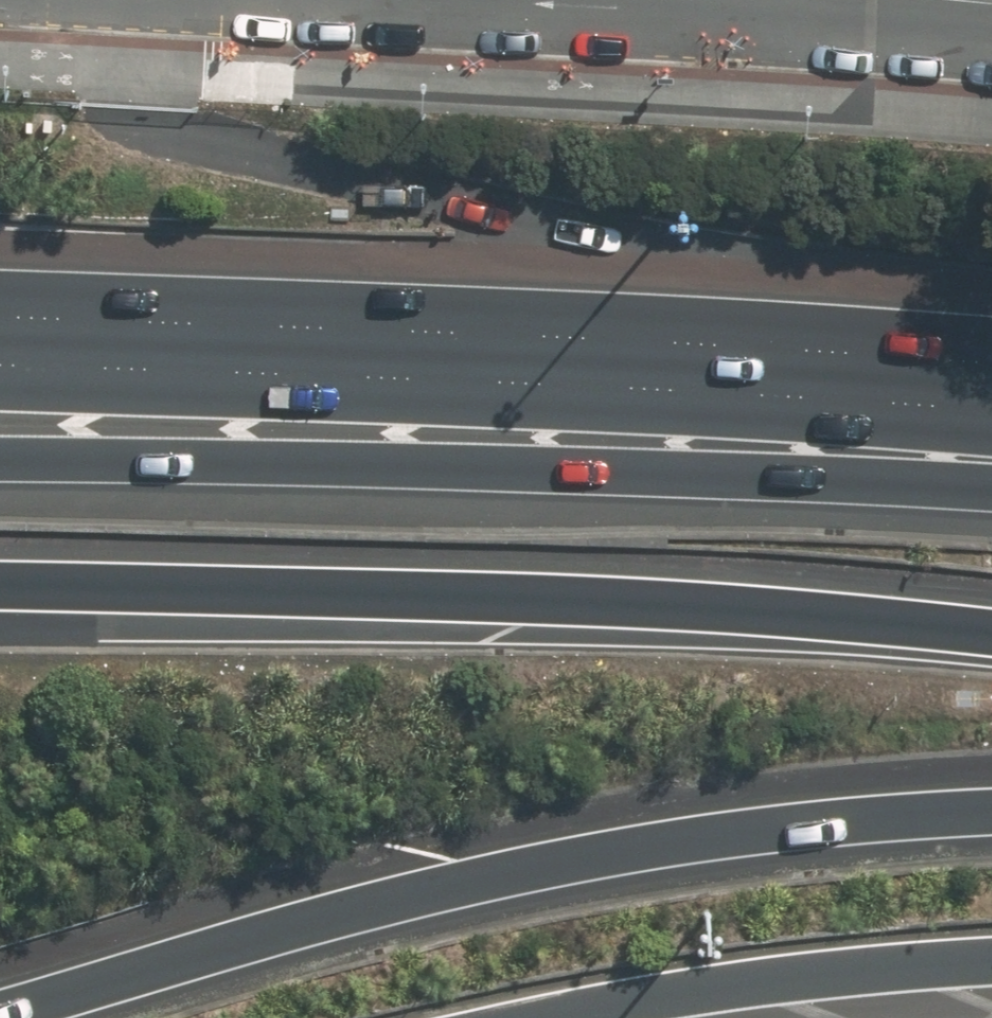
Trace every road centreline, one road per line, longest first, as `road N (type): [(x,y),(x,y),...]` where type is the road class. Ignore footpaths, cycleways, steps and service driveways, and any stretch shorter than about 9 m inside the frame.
road 1 (motorway): [(0,1012),(425,897),(623,857),(770,833),(991,813)]
road 2 (motorway): [(0,596),(647,602),(991,629)]
road 3 (motorway): [(0,362),(991,408)]
road 4 (motorway): [(0,457),(991,485)]
road 5 (motorway): [(991,953),(746,976),(519,1017)]

